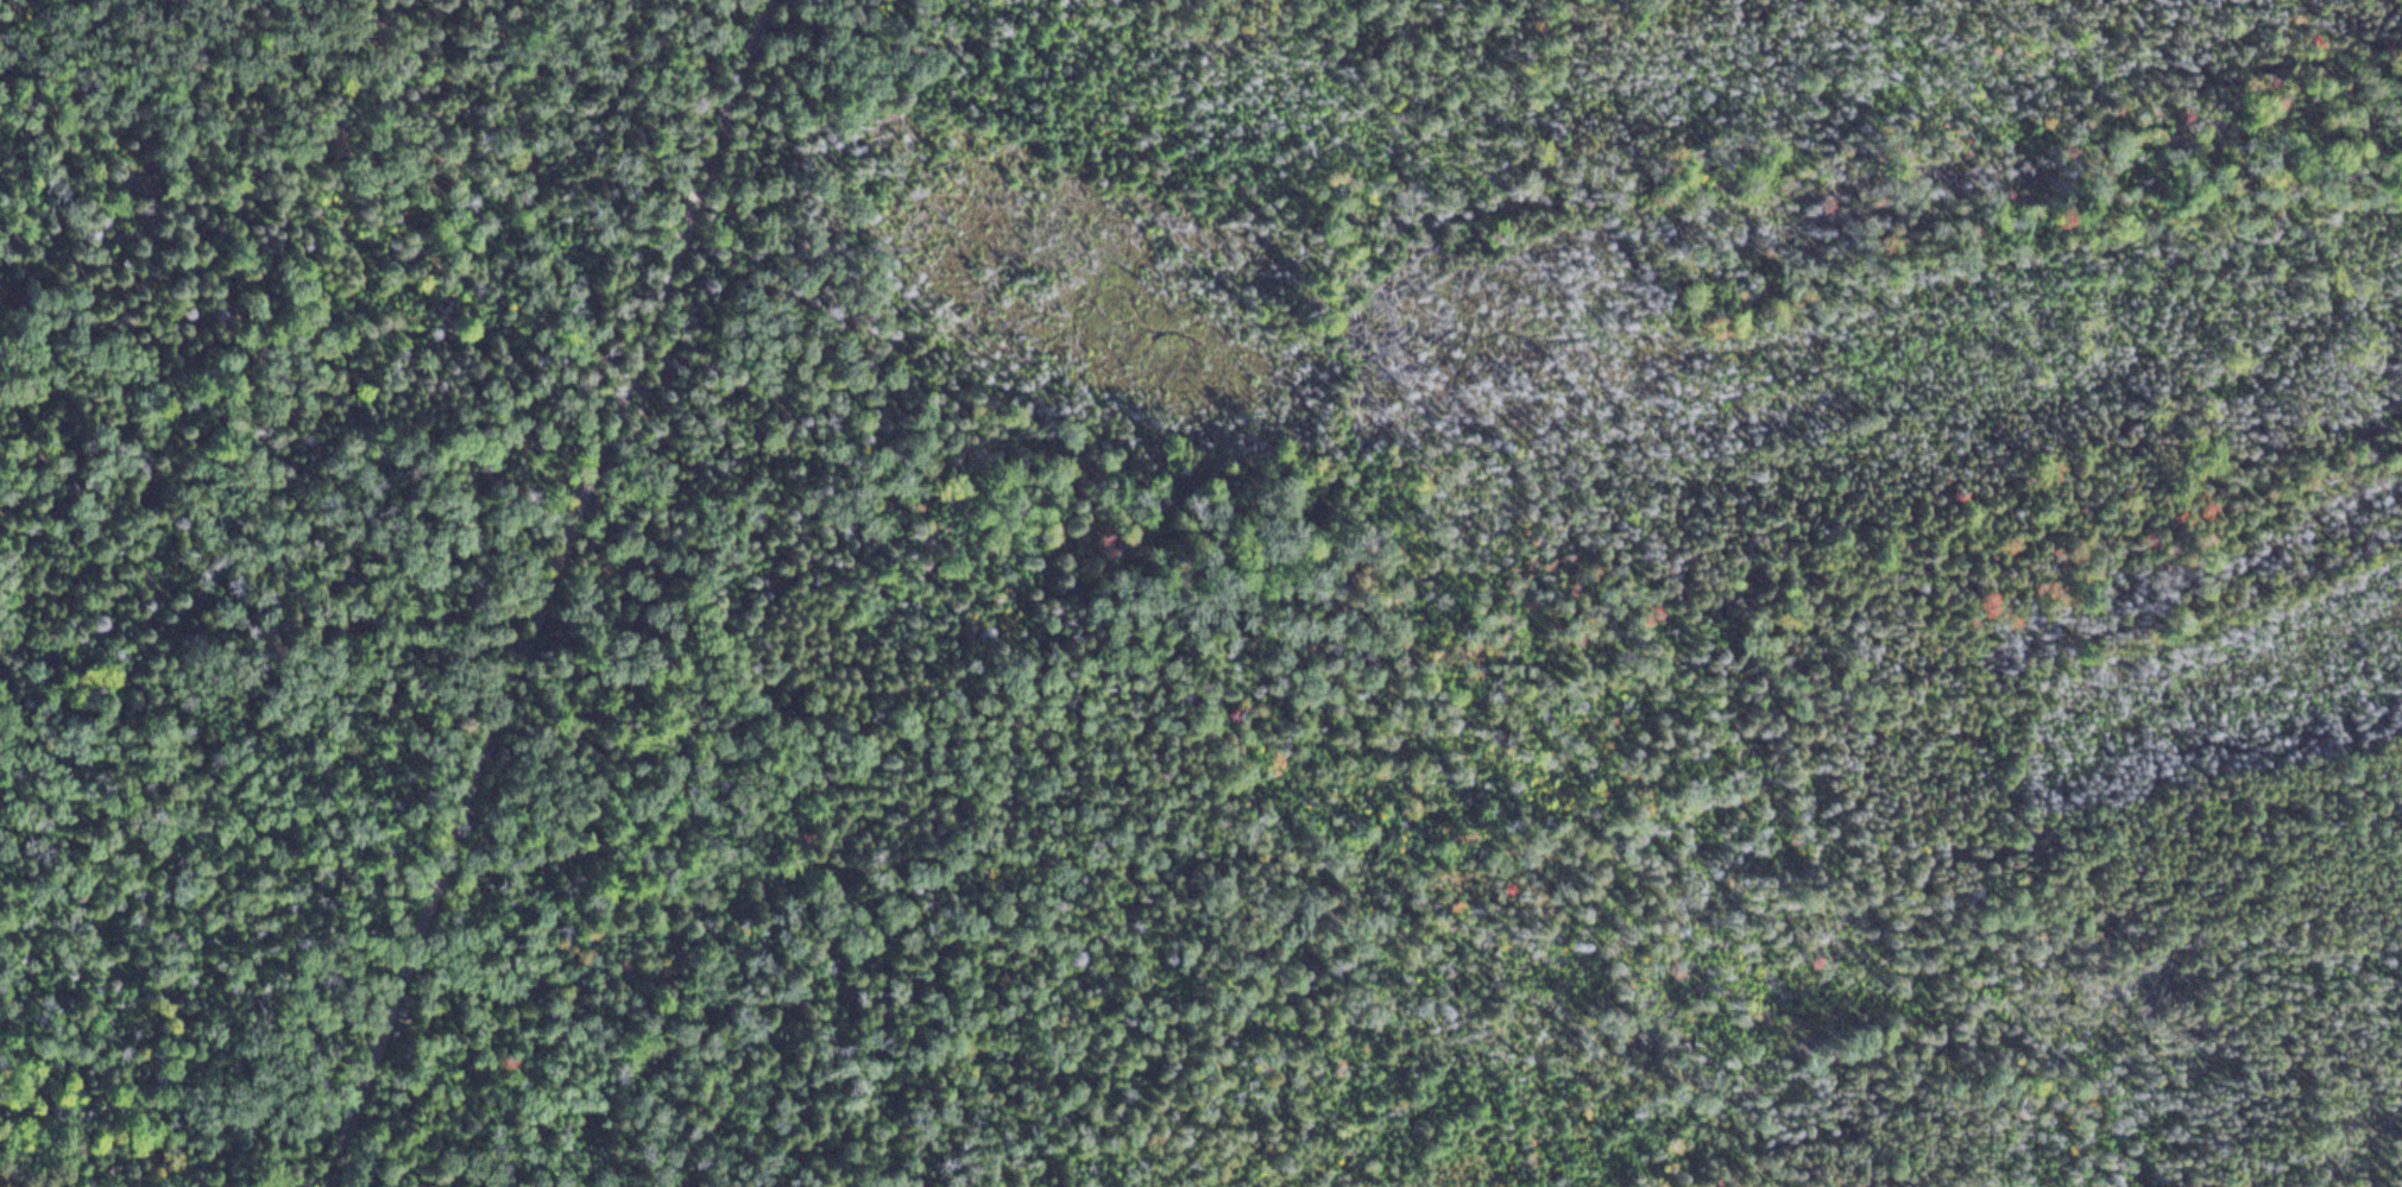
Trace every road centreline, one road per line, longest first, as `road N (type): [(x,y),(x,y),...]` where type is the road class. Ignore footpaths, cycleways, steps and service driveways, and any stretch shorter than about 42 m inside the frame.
road 1 (residential): [(332,1186),(774,0)]

